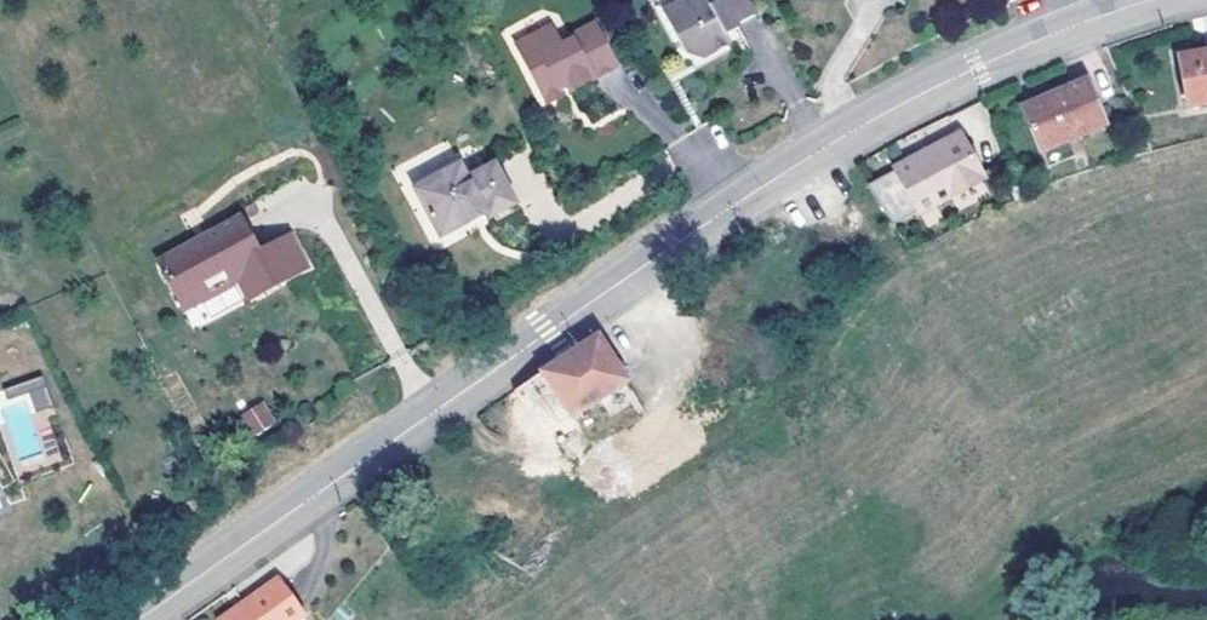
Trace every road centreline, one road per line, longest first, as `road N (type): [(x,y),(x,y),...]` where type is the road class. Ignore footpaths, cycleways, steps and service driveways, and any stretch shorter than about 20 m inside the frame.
road 1 (tertiary): [(138,619),(815,155),(951,79),(1153,0)]

